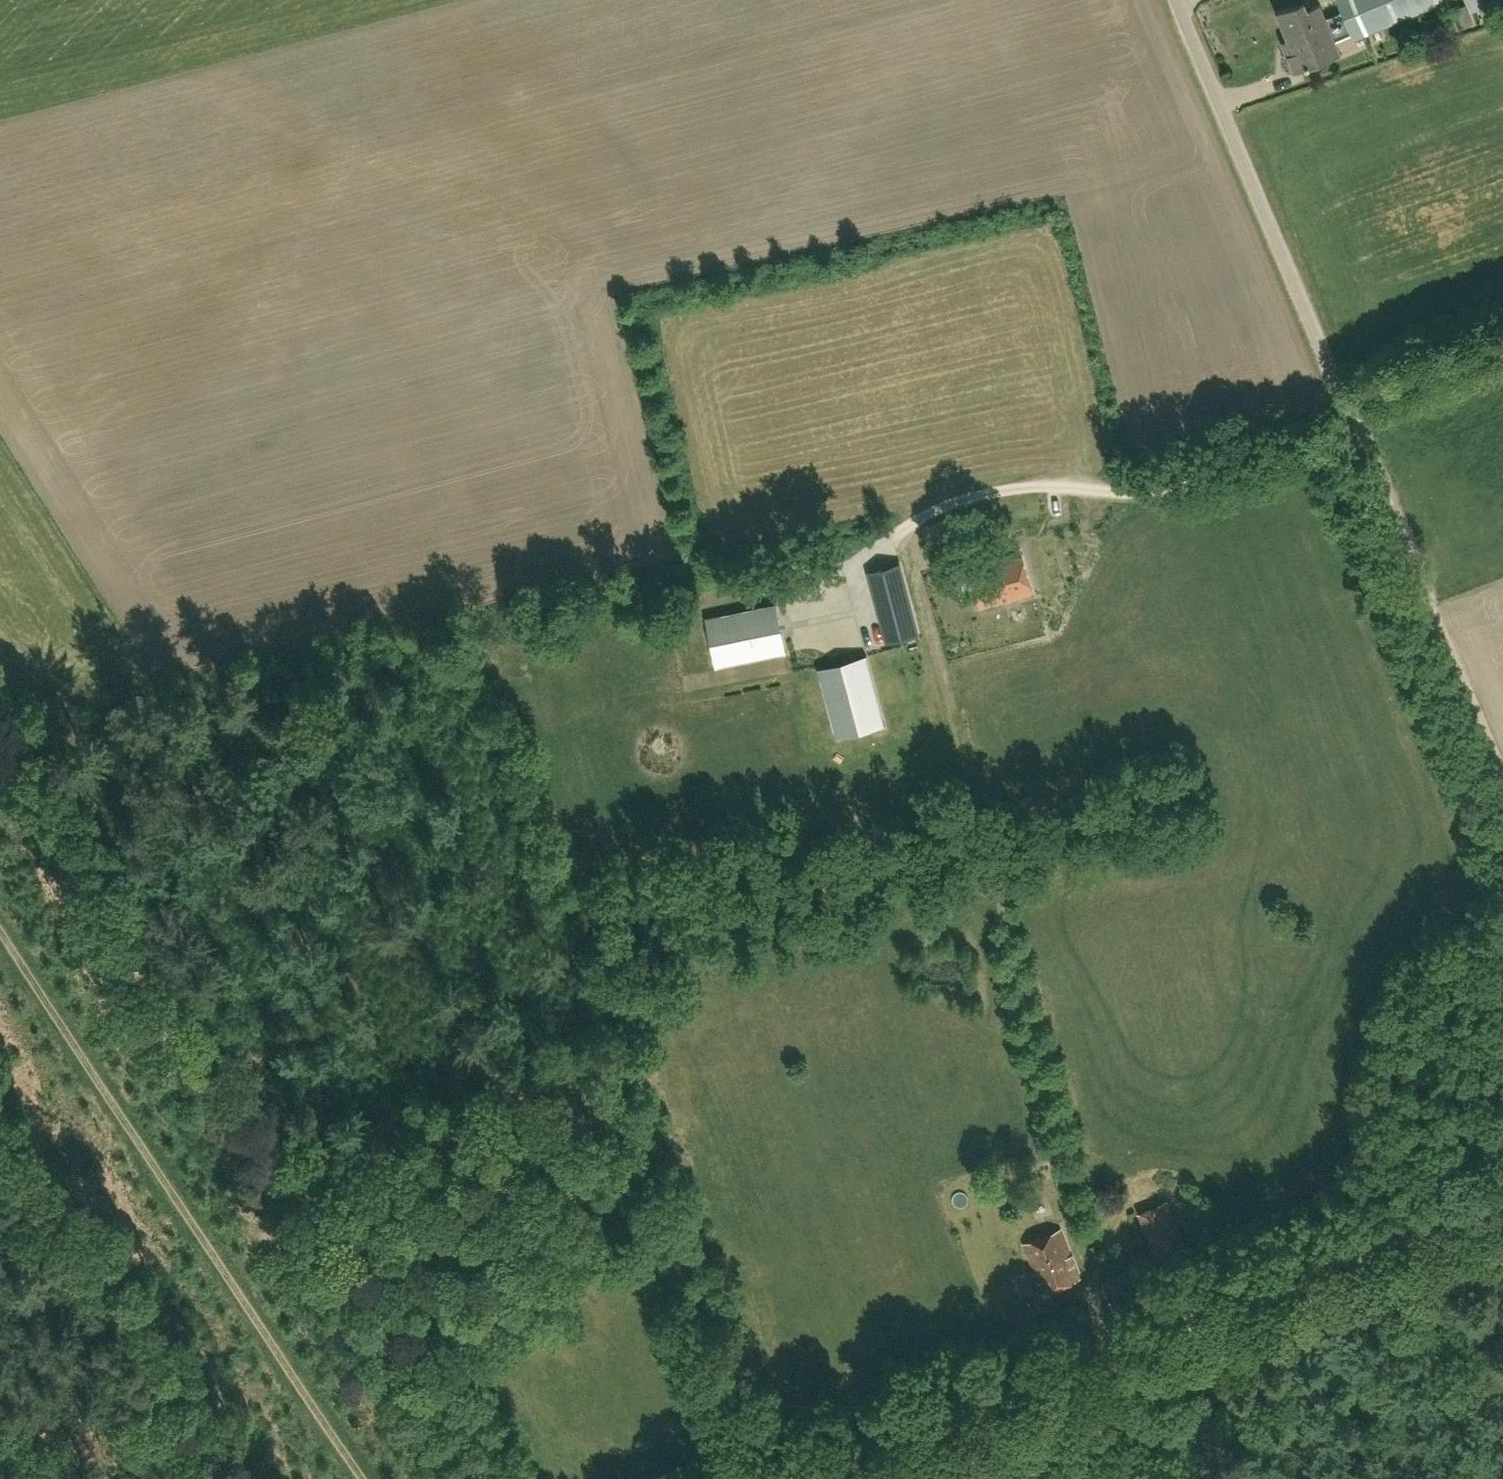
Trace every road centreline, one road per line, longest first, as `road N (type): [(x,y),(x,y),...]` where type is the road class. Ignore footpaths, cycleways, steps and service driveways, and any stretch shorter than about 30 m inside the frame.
road 1 (track): [(821,1478),(1502,1195)]
road 2 (track): [(367,1478),(0,926)]
road 3 (unclassified): [(1362,440),(1177,0)]
road 4 (track): [(1502,771),(1362,440)]

